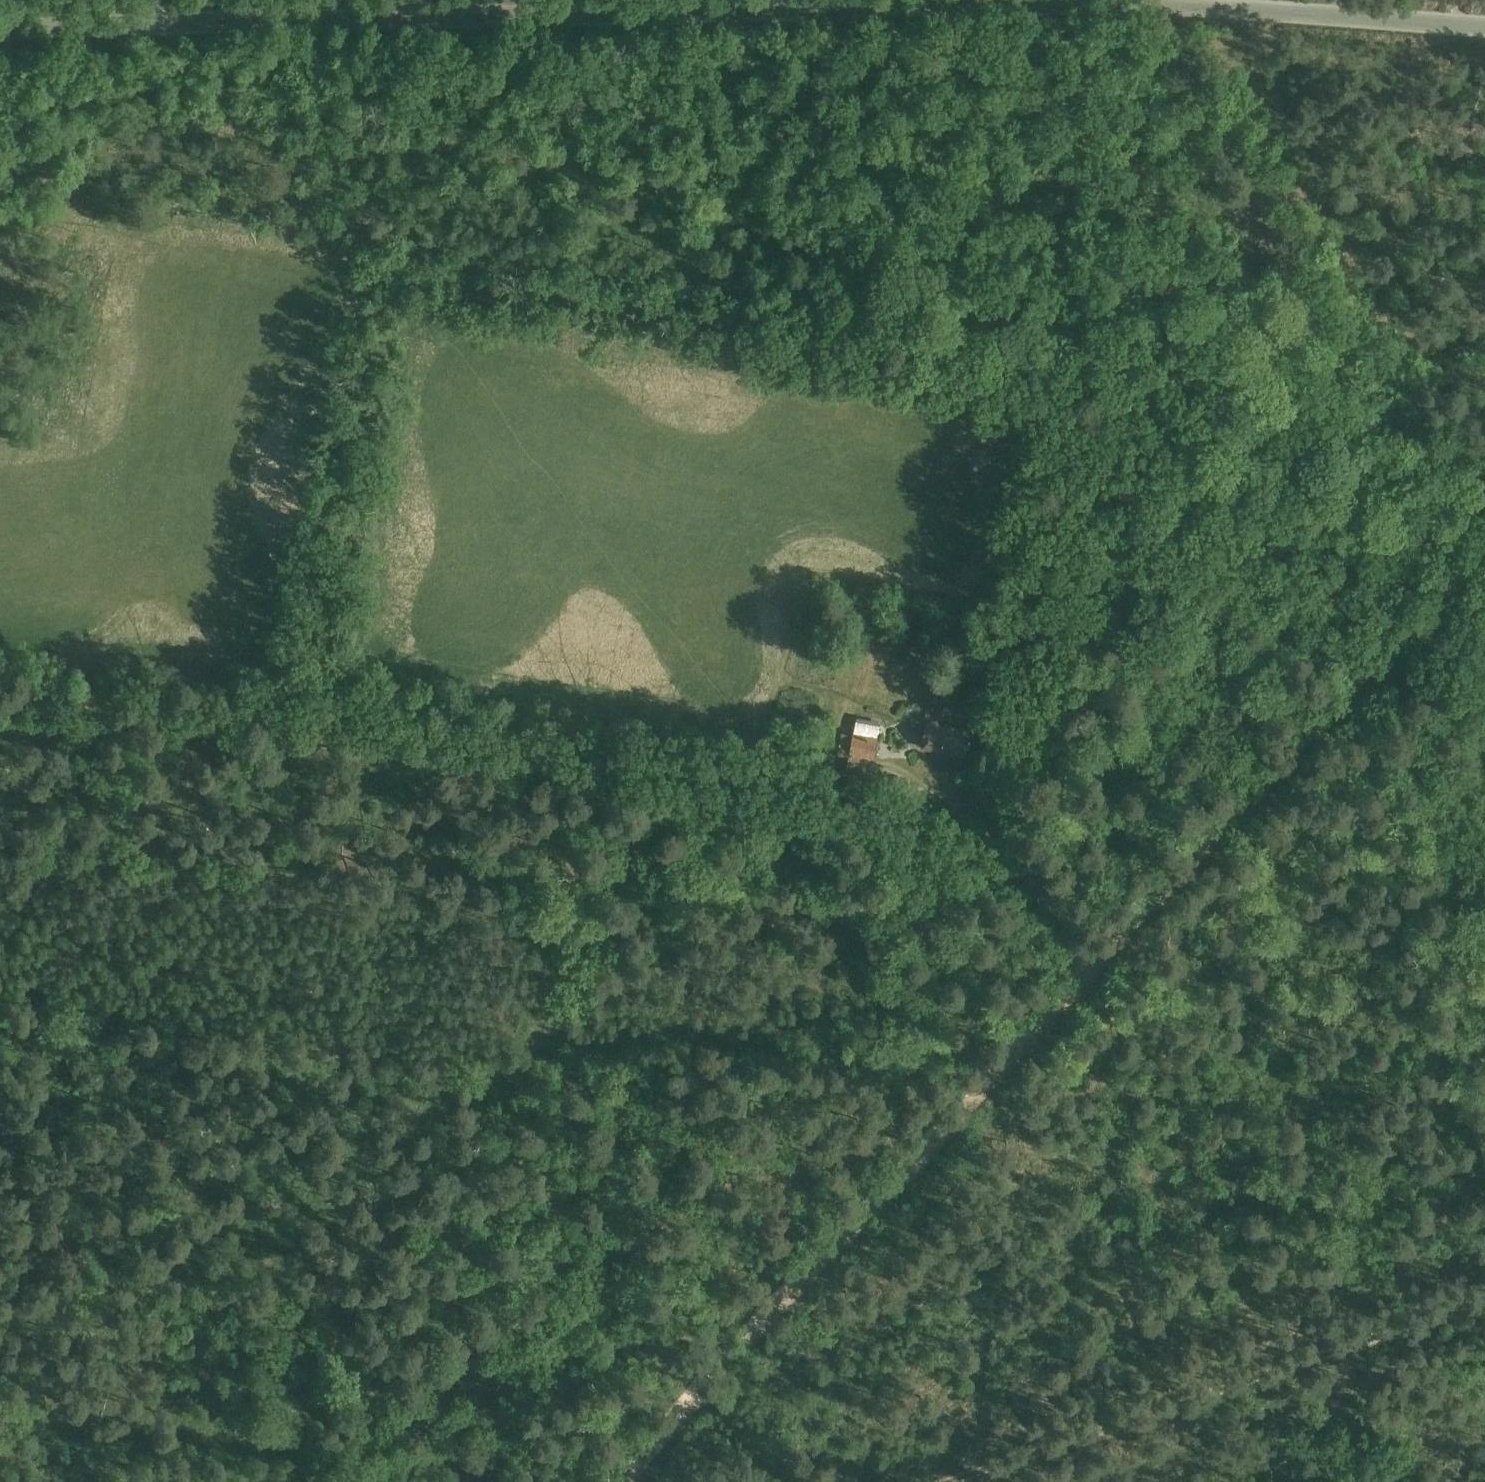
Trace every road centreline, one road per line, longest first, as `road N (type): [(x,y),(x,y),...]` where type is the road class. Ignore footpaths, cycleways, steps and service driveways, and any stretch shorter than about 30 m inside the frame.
road 1 (tertiary): [(1484,28),(1158,5),(968,5),(0,28)]
road 2 (track): [(629,1481),(1382,660)]
road 3 (track): [(939,1481),(1484,1297)]
road 4 (track): [(1484,1014),(1382,660)]

